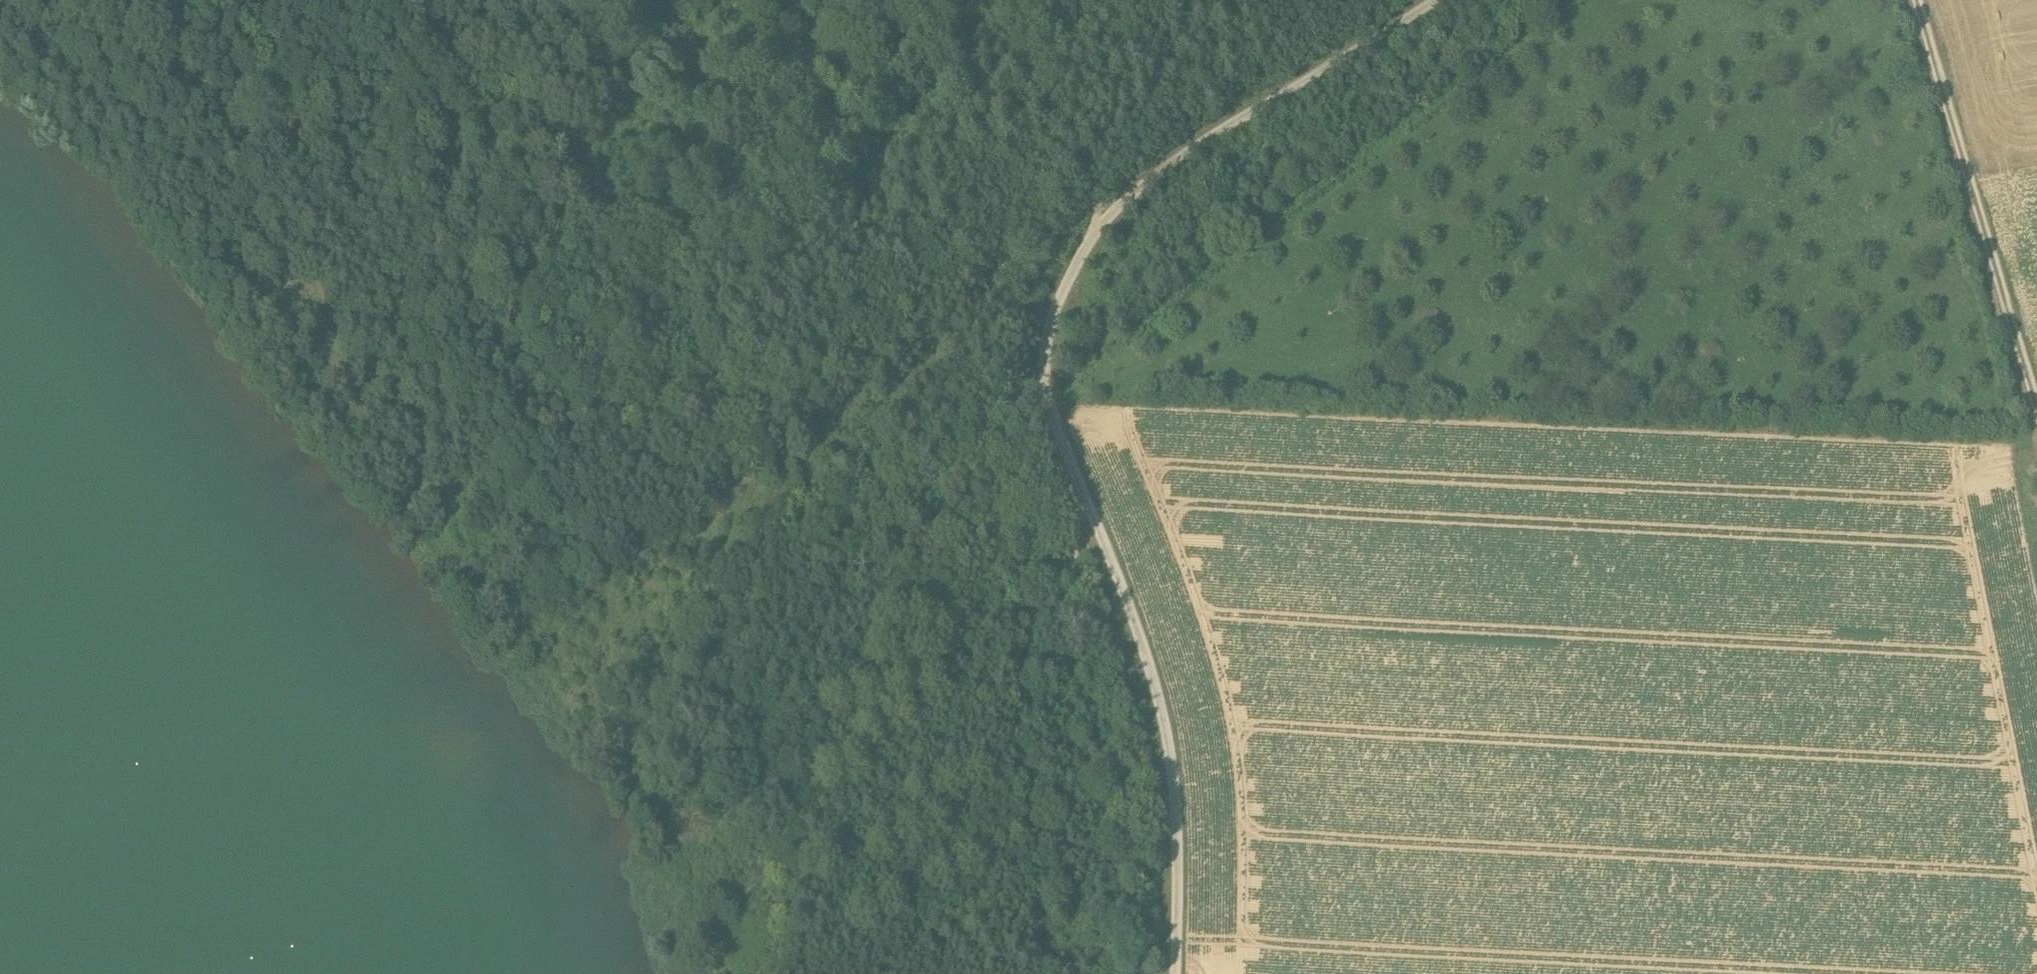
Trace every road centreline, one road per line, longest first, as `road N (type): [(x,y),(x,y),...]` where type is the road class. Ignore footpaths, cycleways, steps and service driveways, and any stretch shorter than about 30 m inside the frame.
road 1 (track): [(1087,509),(1072,567),(1022,662),(1047,973)]
road 2 (track): [(1175,973),(1169,748),(1128,608),(1087,509)]
road 3 (track): [(2036,411),(1917,0)]
road 4 (track): [(1443,0),(1235,127),(1111,220)]
road 5 (track): [(1087,509),(1048,410),(1046,365),(1076,274),(1111,220)]

